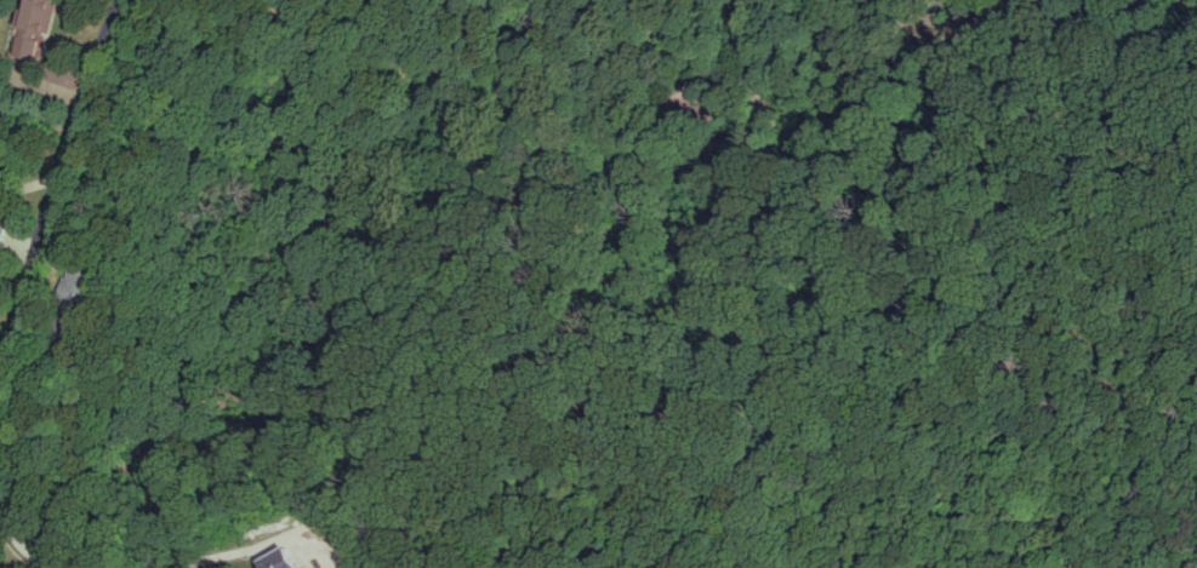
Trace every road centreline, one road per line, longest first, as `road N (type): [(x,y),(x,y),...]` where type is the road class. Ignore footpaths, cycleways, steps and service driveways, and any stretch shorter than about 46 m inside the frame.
road 1 (residential): [(120,0),(58,177),(0,395)]

